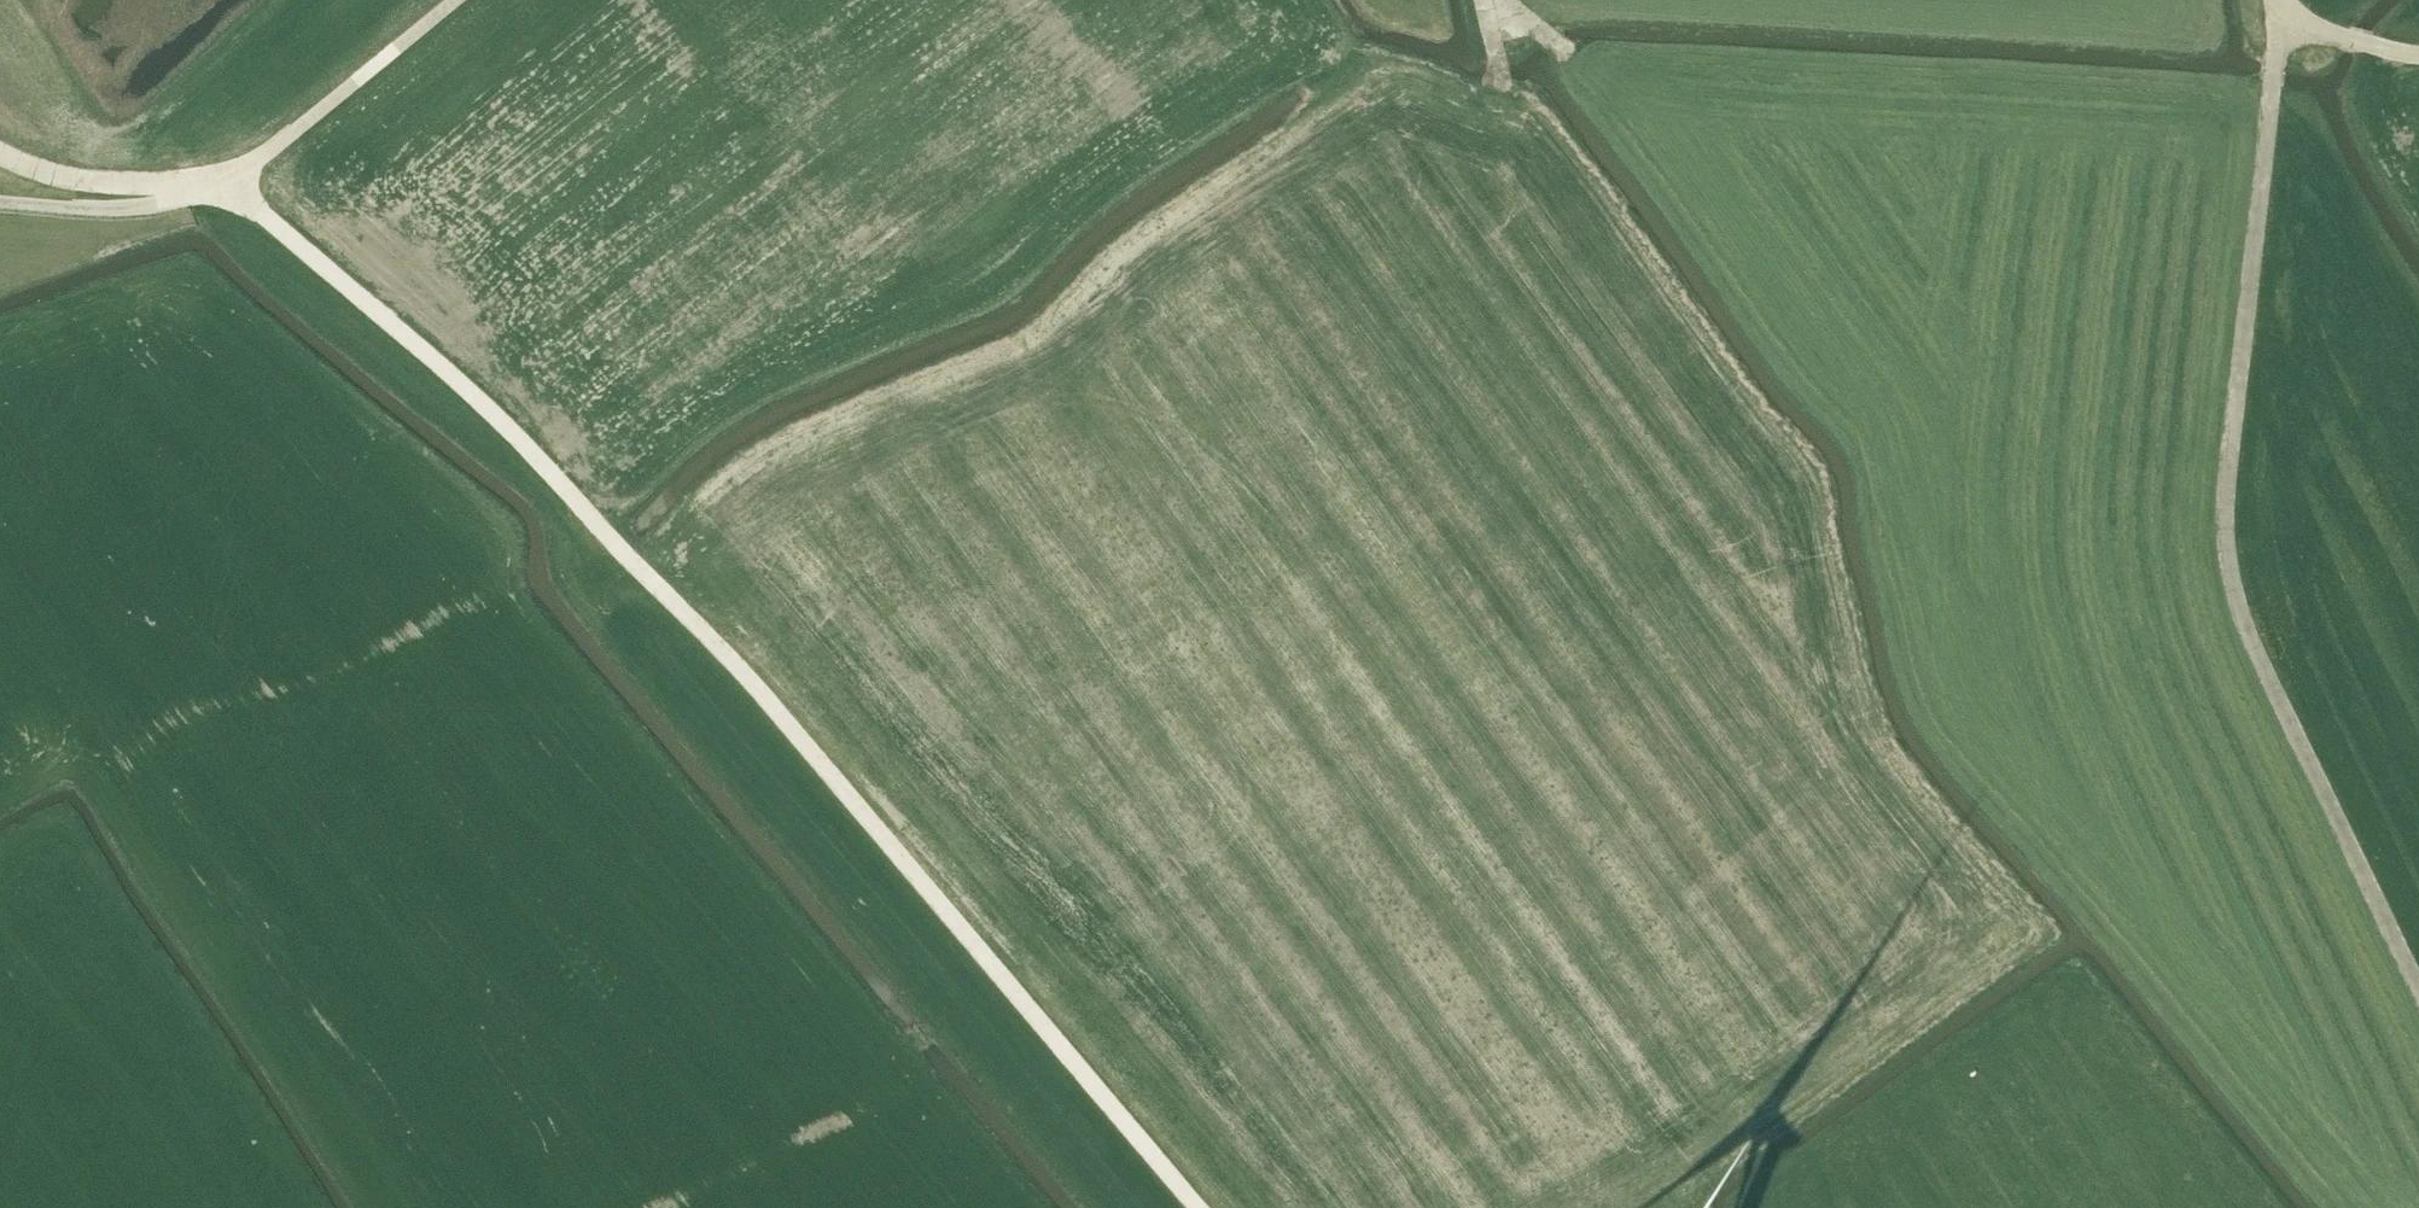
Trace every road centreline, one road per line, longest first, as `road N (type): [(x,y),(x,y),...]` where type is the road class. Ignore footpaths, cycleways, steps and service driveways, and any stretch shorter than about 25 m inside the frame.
road 1 (track): [(2292,22),(2276,45),(2226,537),(2253,648),(2418,988)]
road 2 (unclassified): [(0,201),(137,206),(226,181),(456,0)]
road 3 (track): [(2292,22),(2418,52)]

